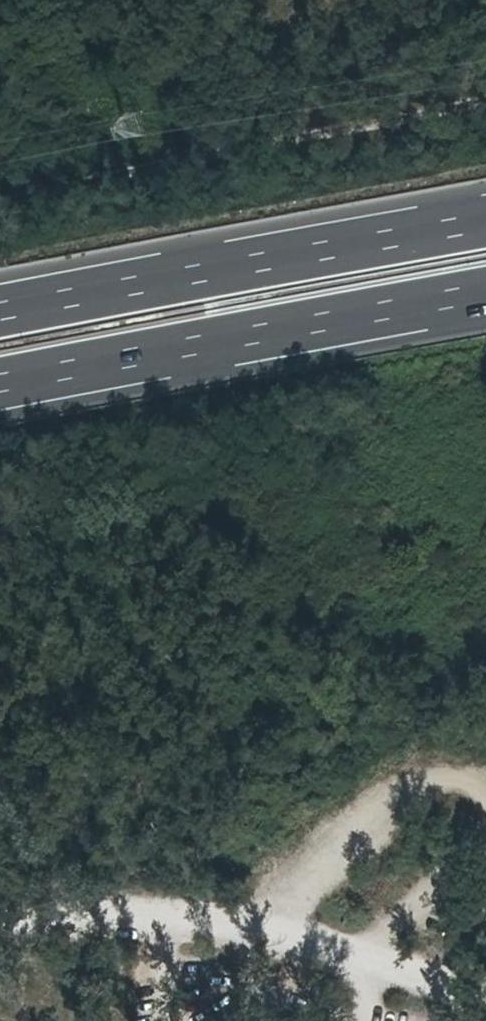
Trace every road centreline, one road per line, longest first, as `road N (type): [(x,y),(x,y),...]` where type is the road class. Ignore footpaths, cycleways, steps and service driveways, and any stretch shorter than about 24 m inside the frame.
road 1 (track): [(0,936),(55,920),(266,932),(485,1003)]
road 2 (track): [(485,105),(0,203)]
road 3 (motorway): [(485,223),(0,316)]
road 4 (motorway): [(0,387),(485,295)]

